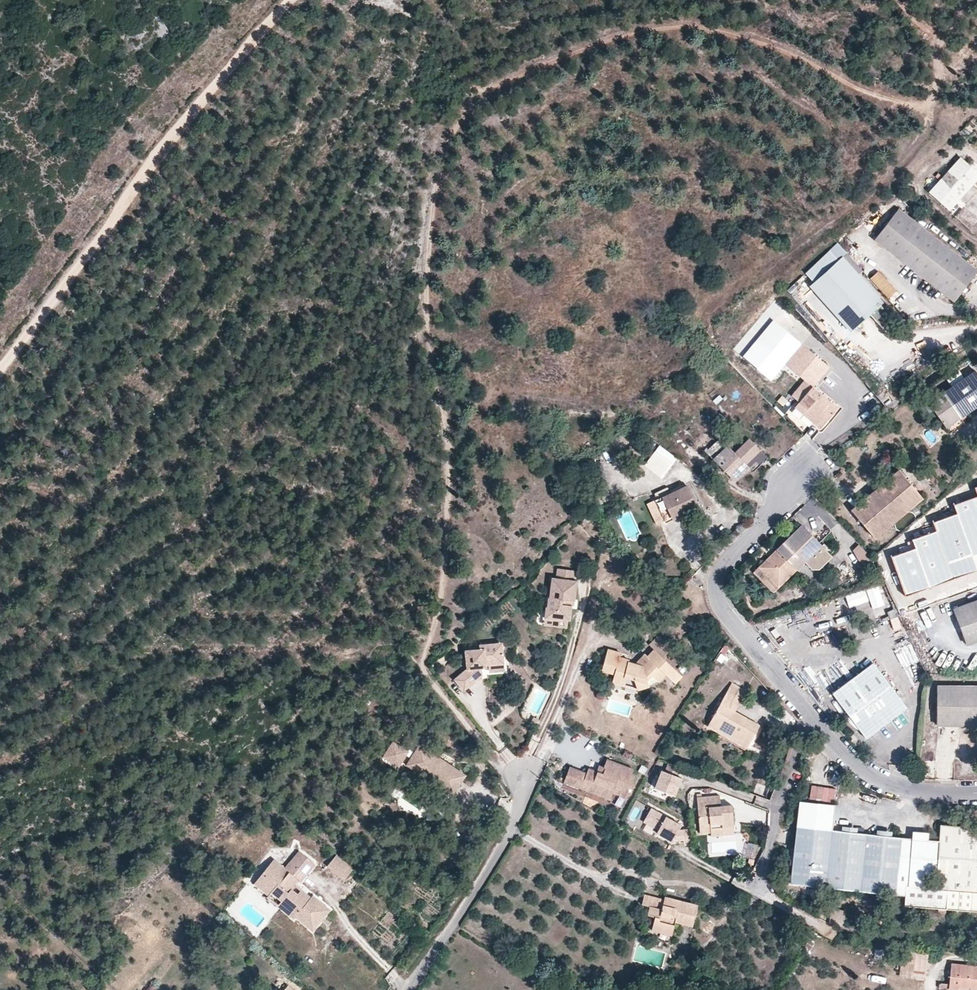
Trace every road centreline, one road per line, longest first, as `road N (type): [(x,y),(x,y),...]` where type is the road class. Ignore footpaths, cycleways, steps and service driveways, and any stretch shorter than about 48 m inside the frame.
road 1 (track): [(965,0),(944,32),(933,106),(872,98),(733,33),(654,26),(579,49),(481,95),(448,144),(432,208),(428,316),(446,456),(446,549),(439,615),(418,662),(500,769),(520,779)]
road 2 (track): [(933,106),(930,130),(859,207),(646,383),(587,411),(480,412),(446,456)]
road 3 (track): [(0,370),(186,117),(291,0)]
road 4 (residential): [(799,475),(724,567),(716,598),(813,718)]
road 5 (residential): [(813,718),(761,875),(778,904),(832,932)]
road 6 (residential): [(407,989),(516,822),(520,779)]
road 7 (residential): [(813,718),(847,758),(888,783),(976,794)]

